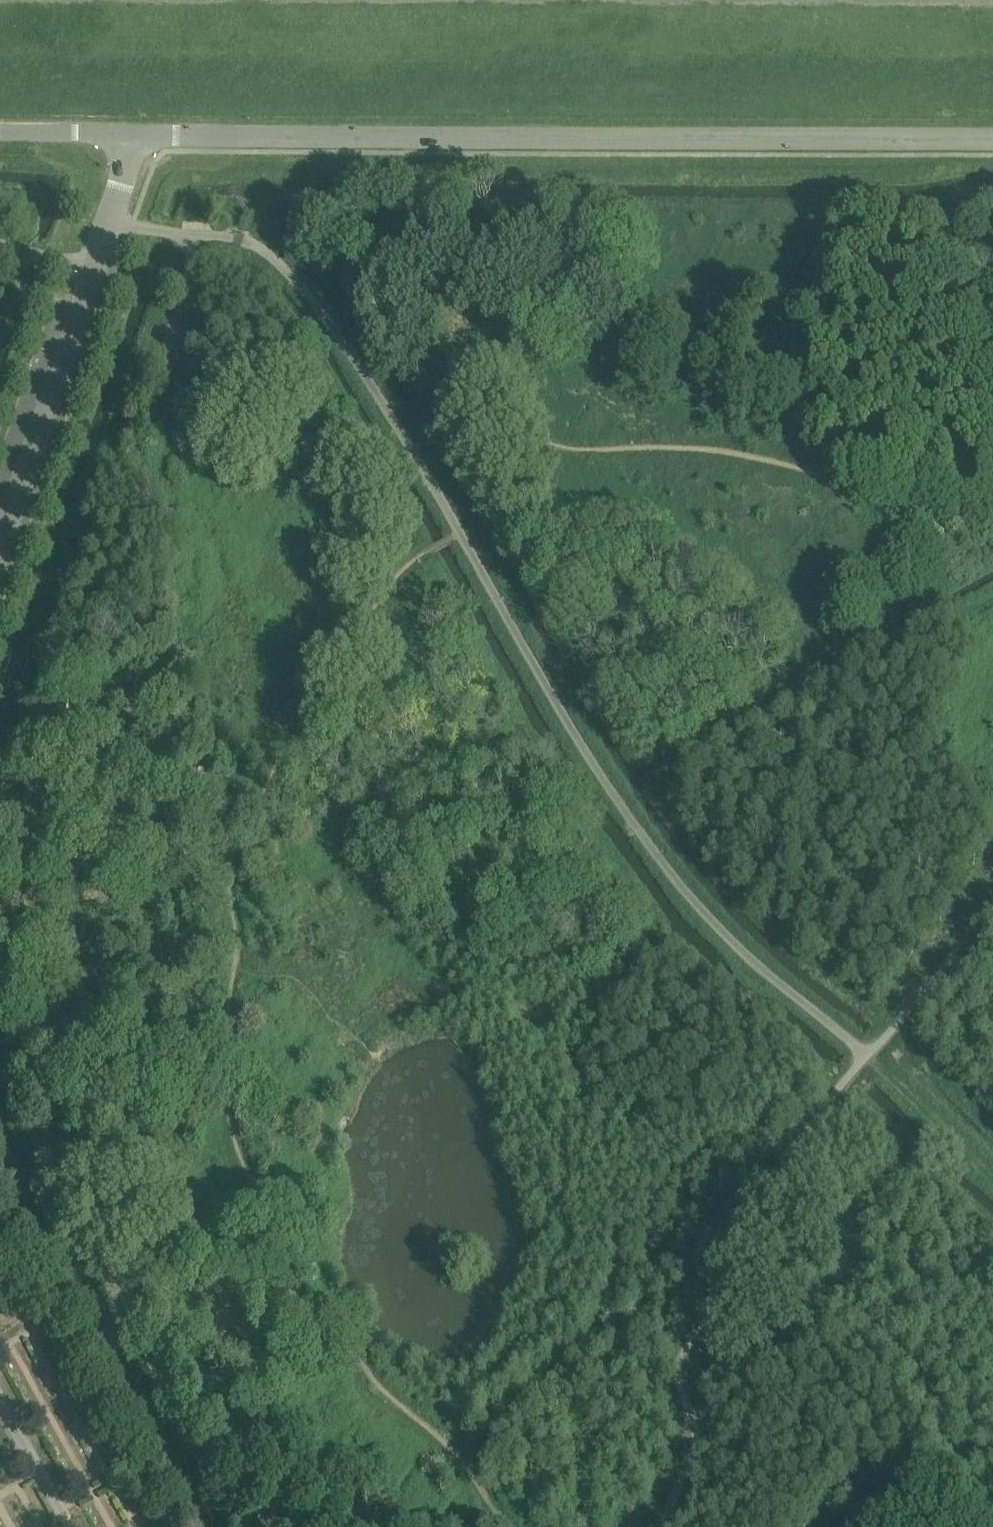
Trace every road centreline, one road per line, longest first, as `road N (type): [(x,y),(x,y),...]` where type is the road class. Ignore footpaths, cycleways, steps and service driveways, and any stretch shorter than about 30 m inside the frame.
road 1 (unclassified): [(133,133),(992,139)]
road 2 (unclassified): [(0,535),(133,133)]
road 3 (track): [(867,1056),(992,1184)]
road 4 (unclassified): [(0,132),(133,133)]

